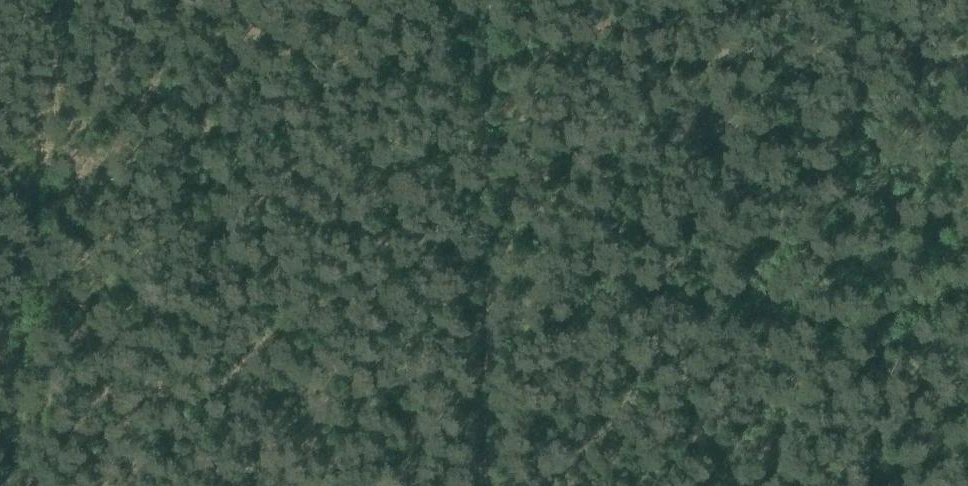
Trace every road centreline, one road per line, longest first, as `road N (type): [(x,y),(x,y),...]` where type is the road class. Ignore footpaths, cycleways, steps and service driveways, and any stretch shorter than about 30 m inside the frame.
road 1 (track): [(492,485),(497,0)]
road 2 (track): [(0,479),(63,0)]

